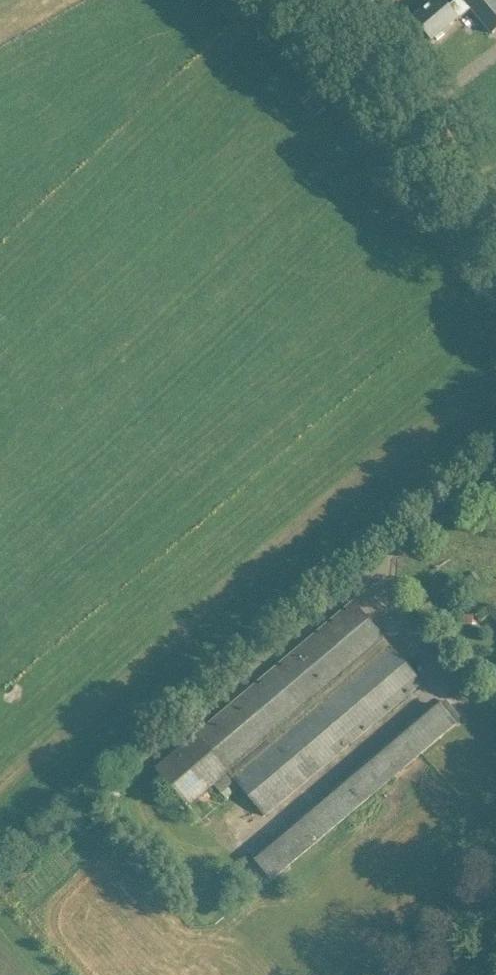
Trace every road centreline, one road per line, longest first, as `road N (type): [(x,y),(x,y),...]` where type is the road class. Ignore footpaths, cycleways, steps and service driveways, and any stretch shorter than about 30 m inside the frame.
road 1 (unclassified): [(495,224),(307,0)]

